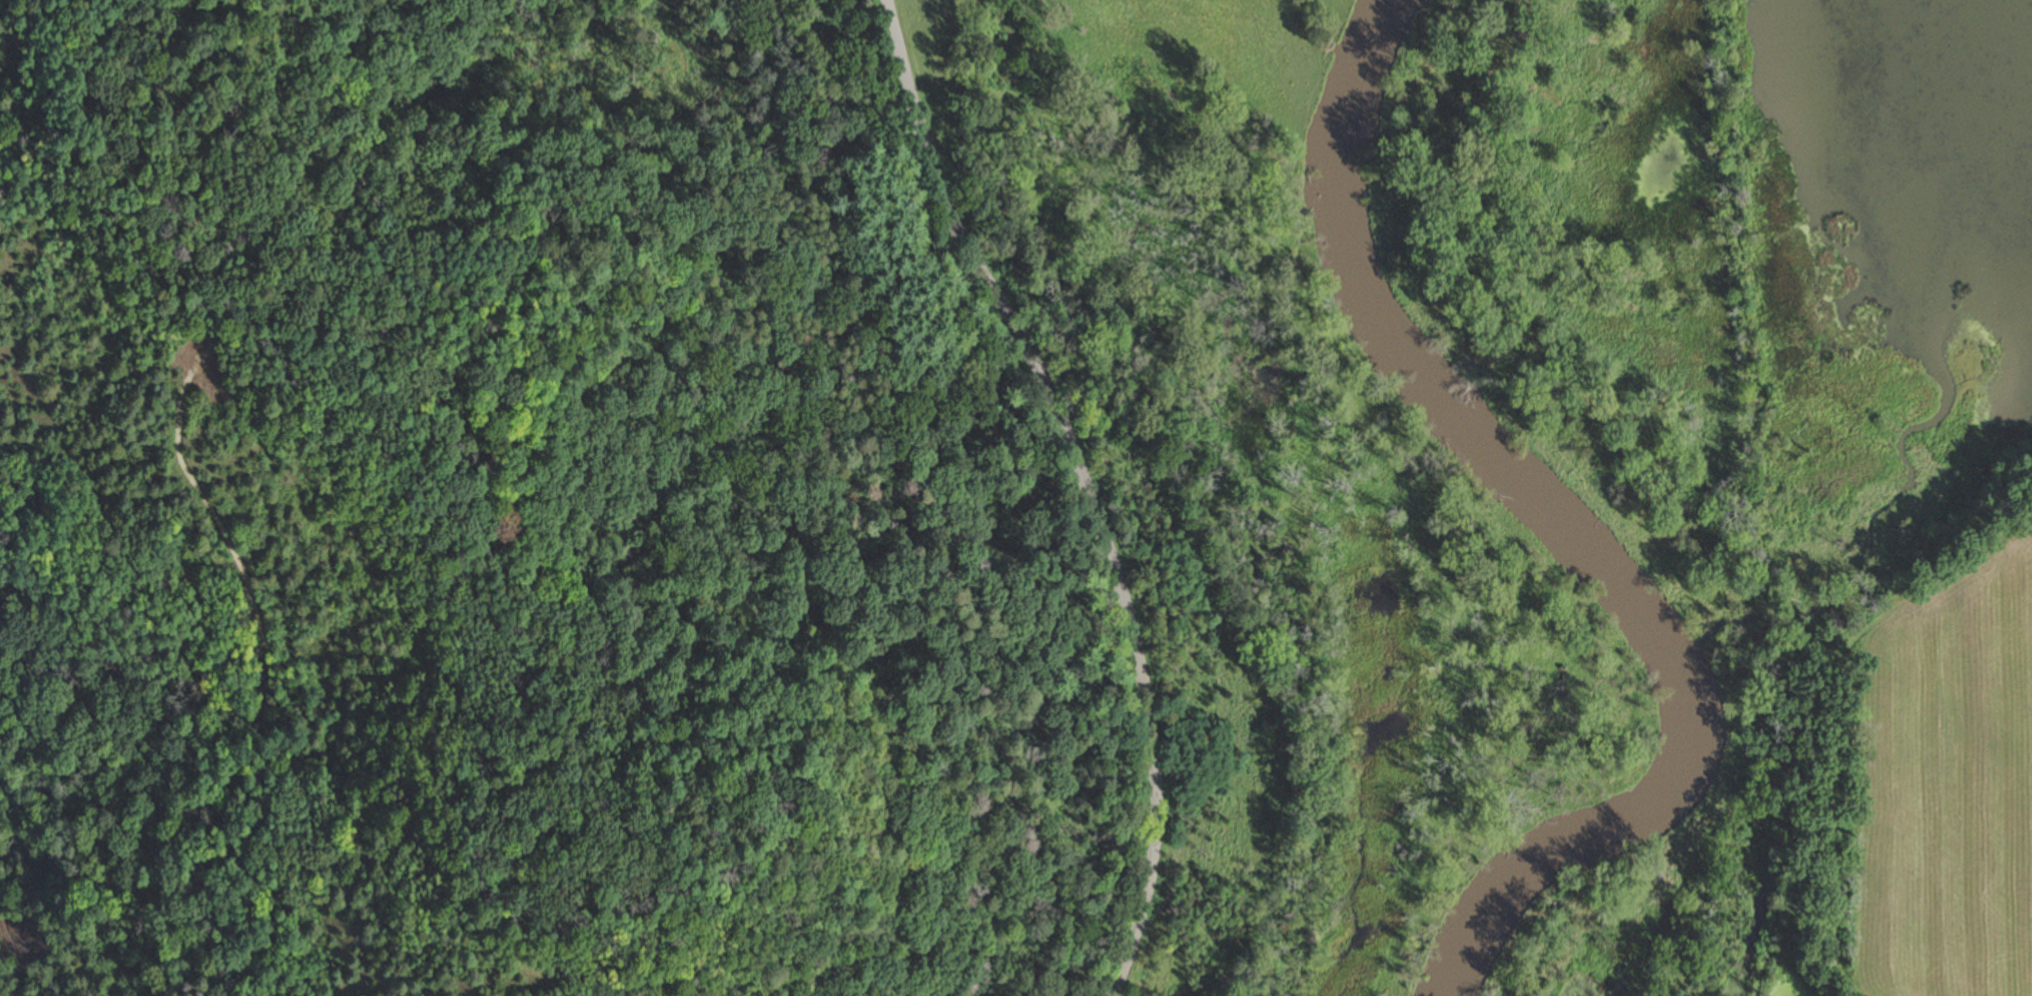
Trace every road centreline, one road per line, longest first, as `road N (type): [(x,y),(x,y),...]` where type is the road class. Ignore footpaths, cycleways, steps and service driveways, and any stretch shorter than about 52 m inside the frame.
road 1 (residential): [(1113,995),(1154,846),(1157,775),(1144,689),(1090,500),(1010,311),(929,165),(882,0)]

